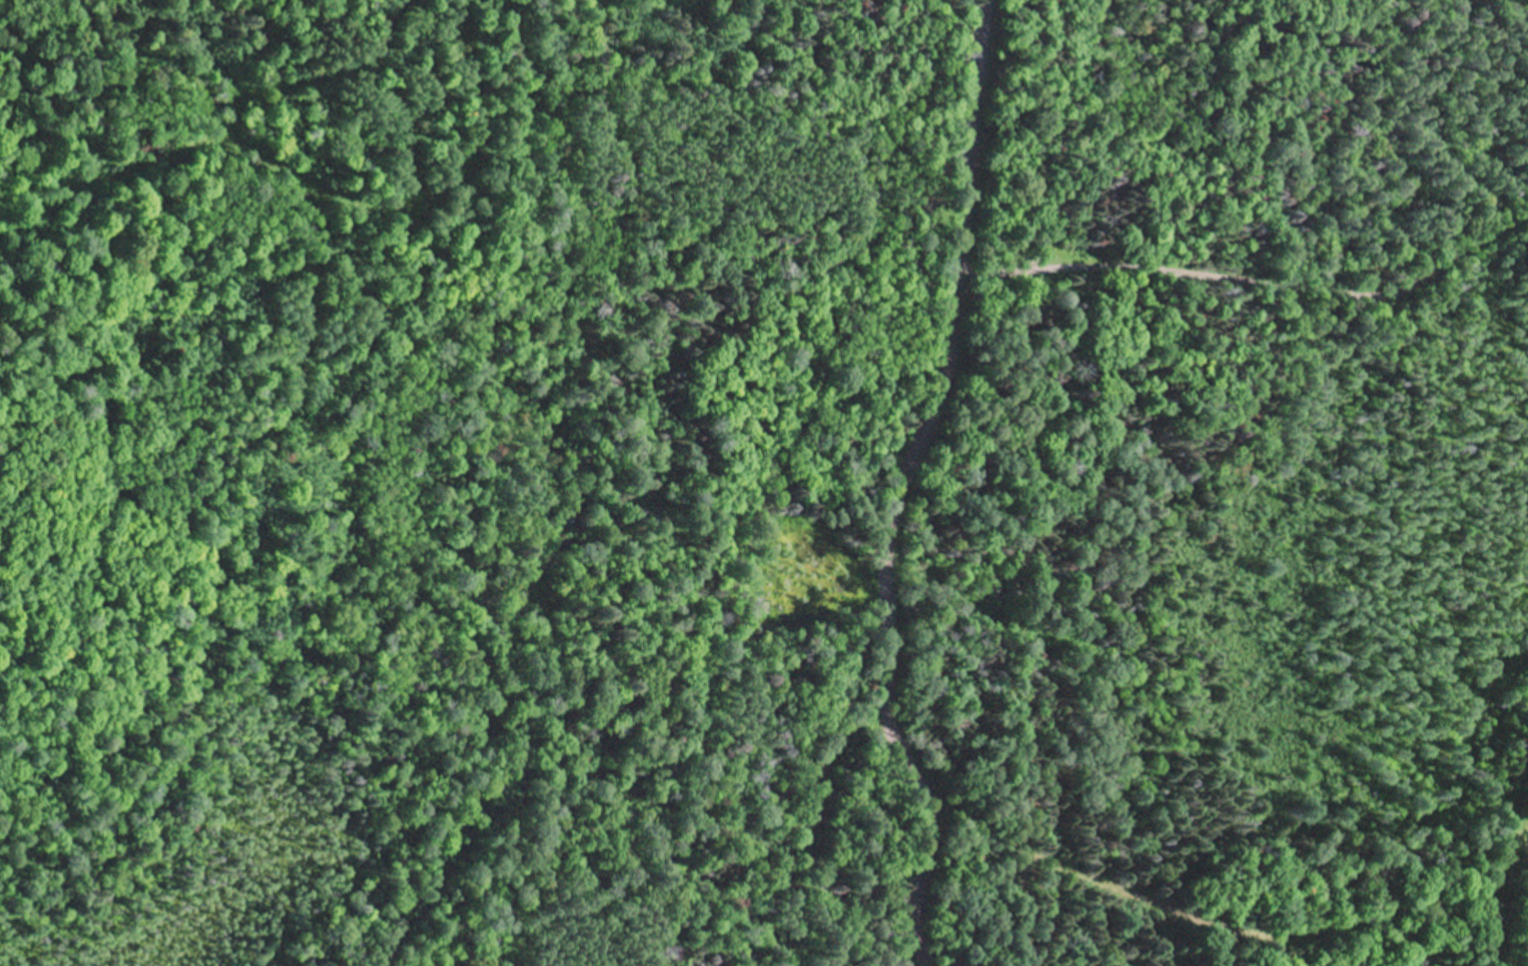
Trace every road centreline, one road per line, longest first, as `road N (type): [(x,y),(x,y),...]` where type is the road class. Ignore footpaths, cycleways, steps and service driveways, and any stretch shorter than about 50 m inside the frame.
road 1 (residential): [(944,965),(917,938),(923,774),(888,678),(890,544),(896,499),(936,394),(982,0)]
road 2 (residential): [(1493,965),(1484,897),(1511,815),(1527,705)]

